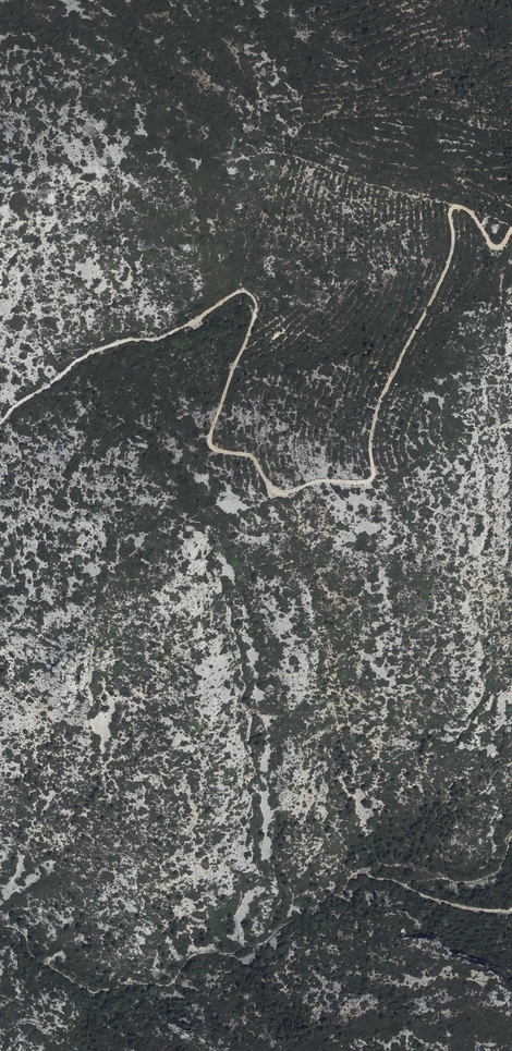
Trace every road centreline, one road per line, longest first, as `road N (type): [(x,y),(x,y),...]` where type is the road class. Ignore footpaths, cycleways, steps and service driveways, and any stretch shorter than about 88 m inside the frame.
road 1 (track): [(511,233),(499,247),(466,208),(453,209),(452,253),(383,400),(372,480),(320,481),(284,493),(249,455),(212,443),(258,306),(249,293),(161,338),(85,357),(0,425)]
road 2 (track): [(511,908),(428,897),(383,884),(365,869)]

